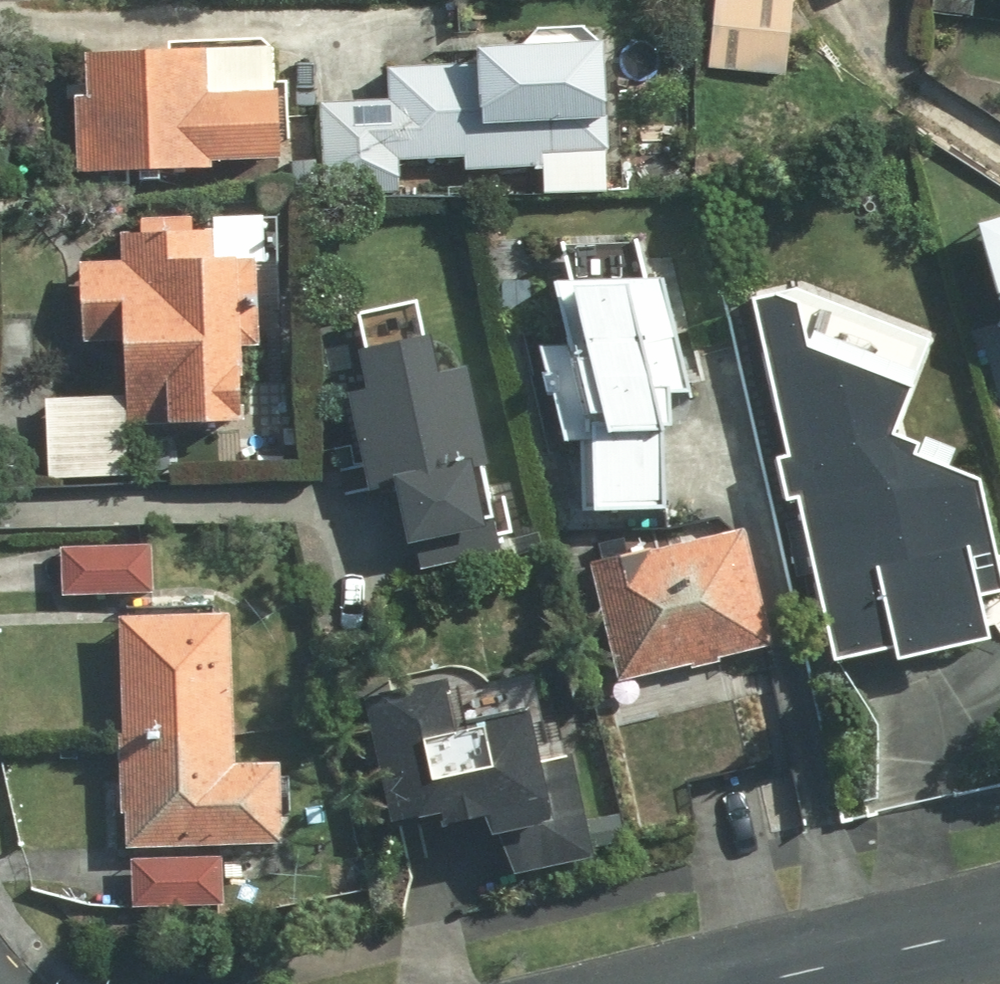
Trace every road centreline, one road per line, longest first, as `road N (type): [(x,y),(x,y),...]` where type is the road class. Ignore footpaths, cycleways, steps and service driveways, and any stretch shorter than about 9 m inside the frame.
road 1 (residential): [(999,919),(748,983)]

